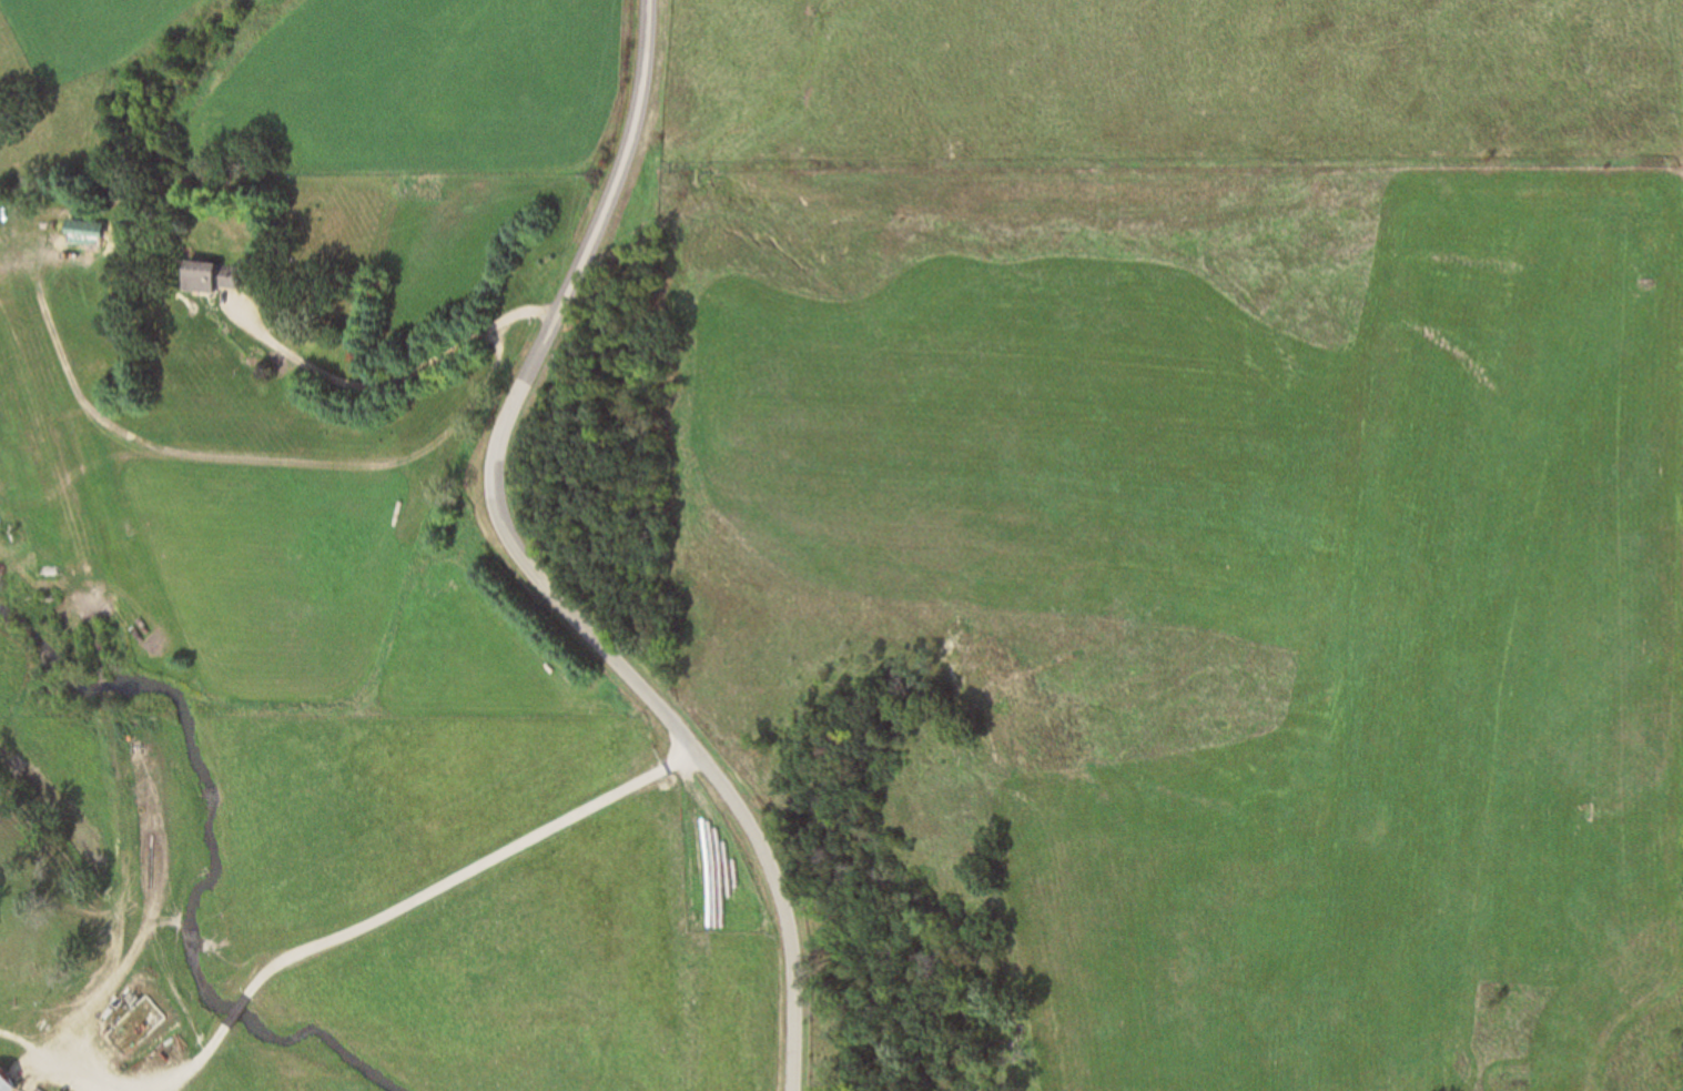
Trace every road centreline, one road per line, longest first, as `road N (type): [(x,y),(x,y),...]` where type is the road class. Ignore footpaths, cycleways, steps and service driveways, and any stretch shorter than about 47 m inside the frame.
road 1 (residential): [(788,1090),(787,942),(753,839),(672,726),(519,563),(490,493),(507,415),(622,166),(643,73),(648,0)]

